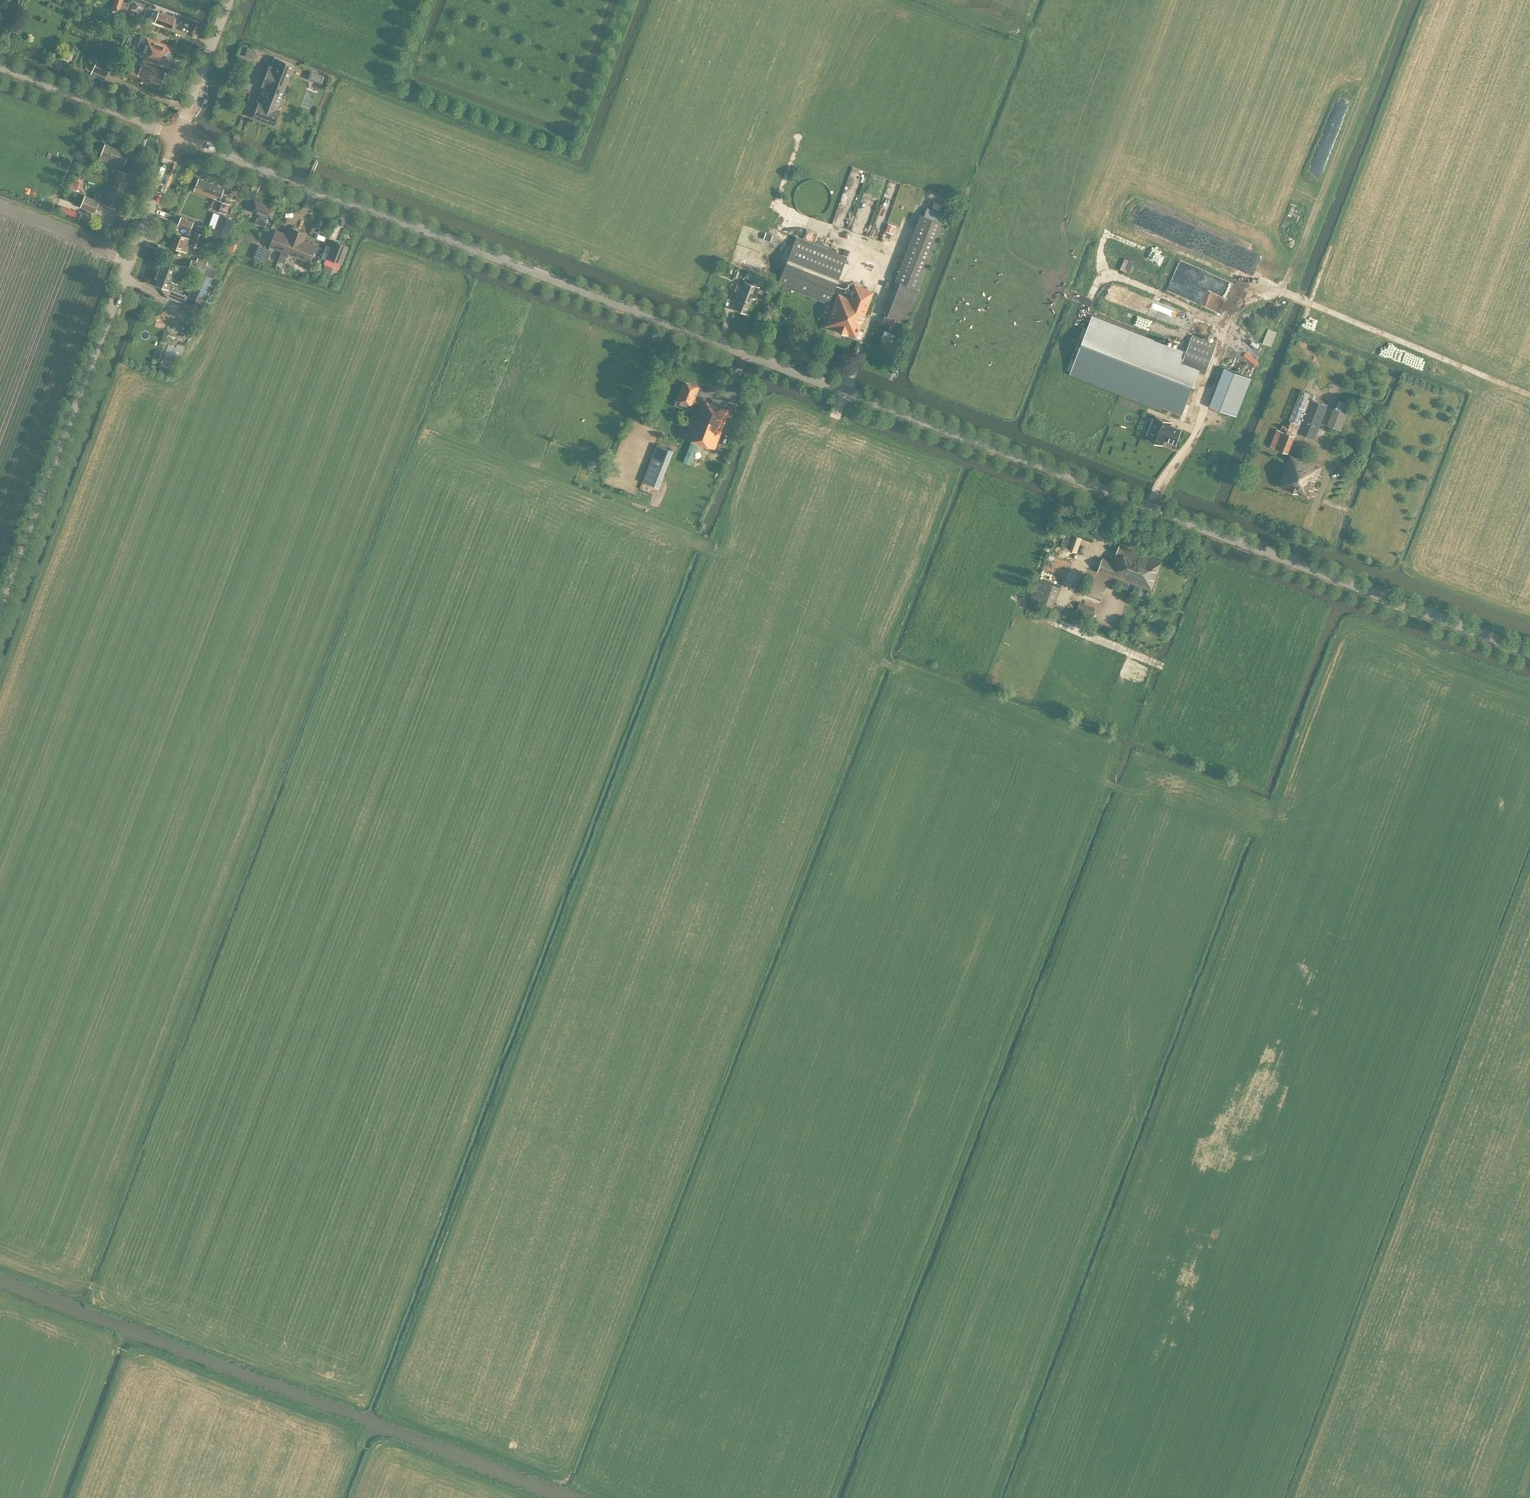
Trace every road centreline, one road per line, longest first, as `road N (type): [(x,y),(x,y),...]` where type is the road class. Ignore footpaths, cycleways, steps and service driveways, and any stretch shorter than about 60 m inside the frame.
road 1 (unclassified): [(1529,652),(177,136)]
road 2 (unclassified): [(0,605),(177,136)]
road 3 (unclassified): [(177,136),(0,68)]
road 4 (unclassified): [(229,0),(177,136)]

